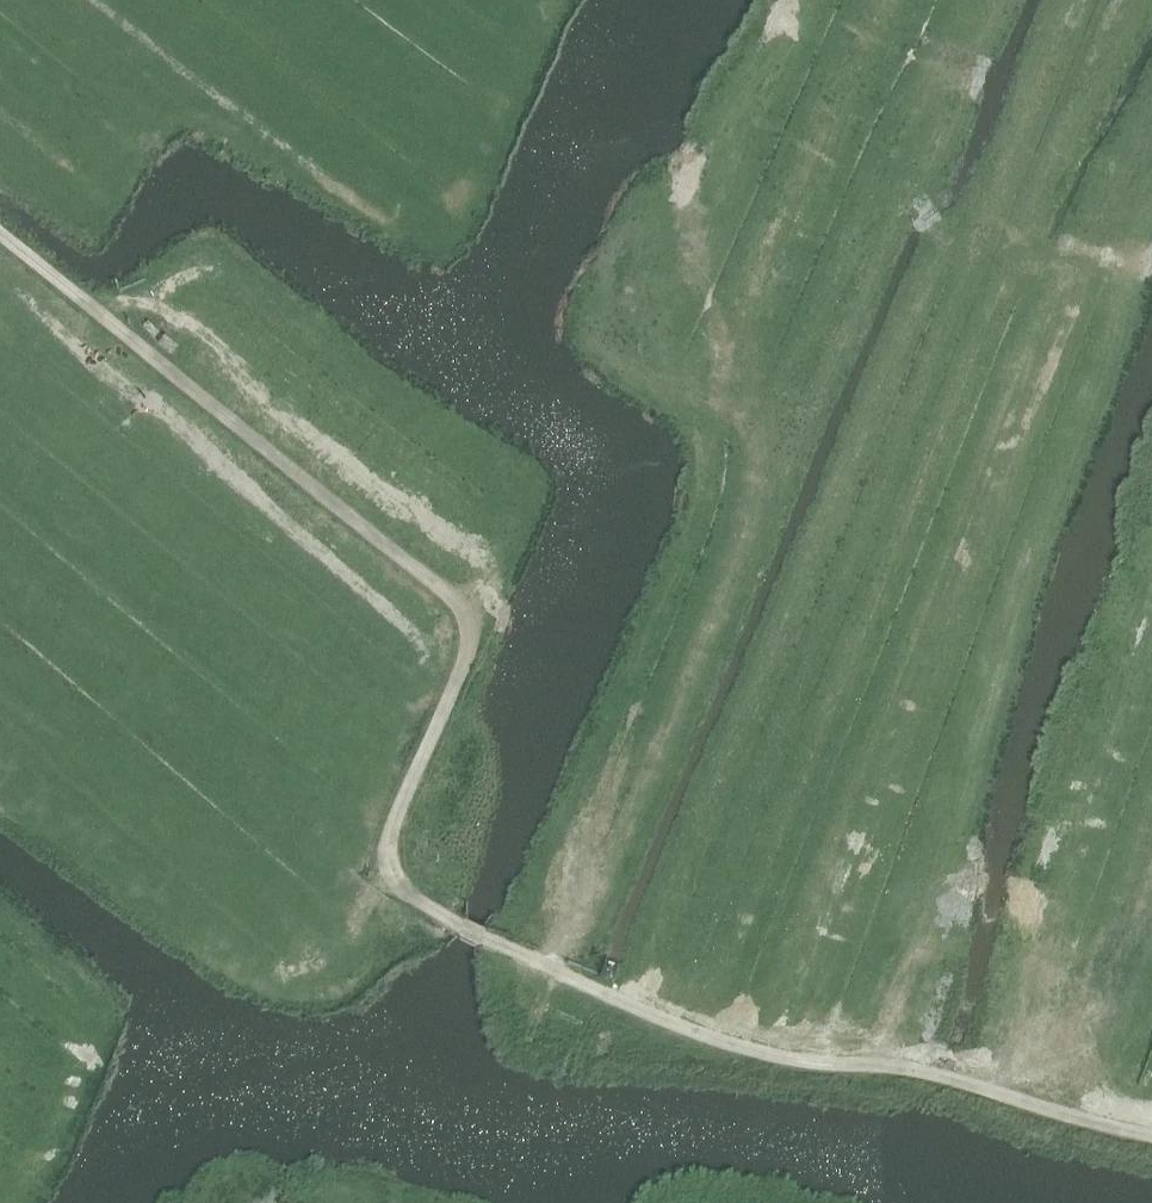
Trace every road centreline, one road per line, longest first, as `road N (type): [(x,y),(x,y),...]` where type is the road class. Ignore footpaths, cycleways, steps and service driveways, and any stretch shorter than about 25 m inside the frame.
road 1 (track): [(0,239),(437,583),(466,642),(387,853),(394,887),(501,947)]
road 2 (track): [(1151,1129),(1051,1108),(949,1071),(870,1059),(820,1066),(726,1043),(501,947)]

